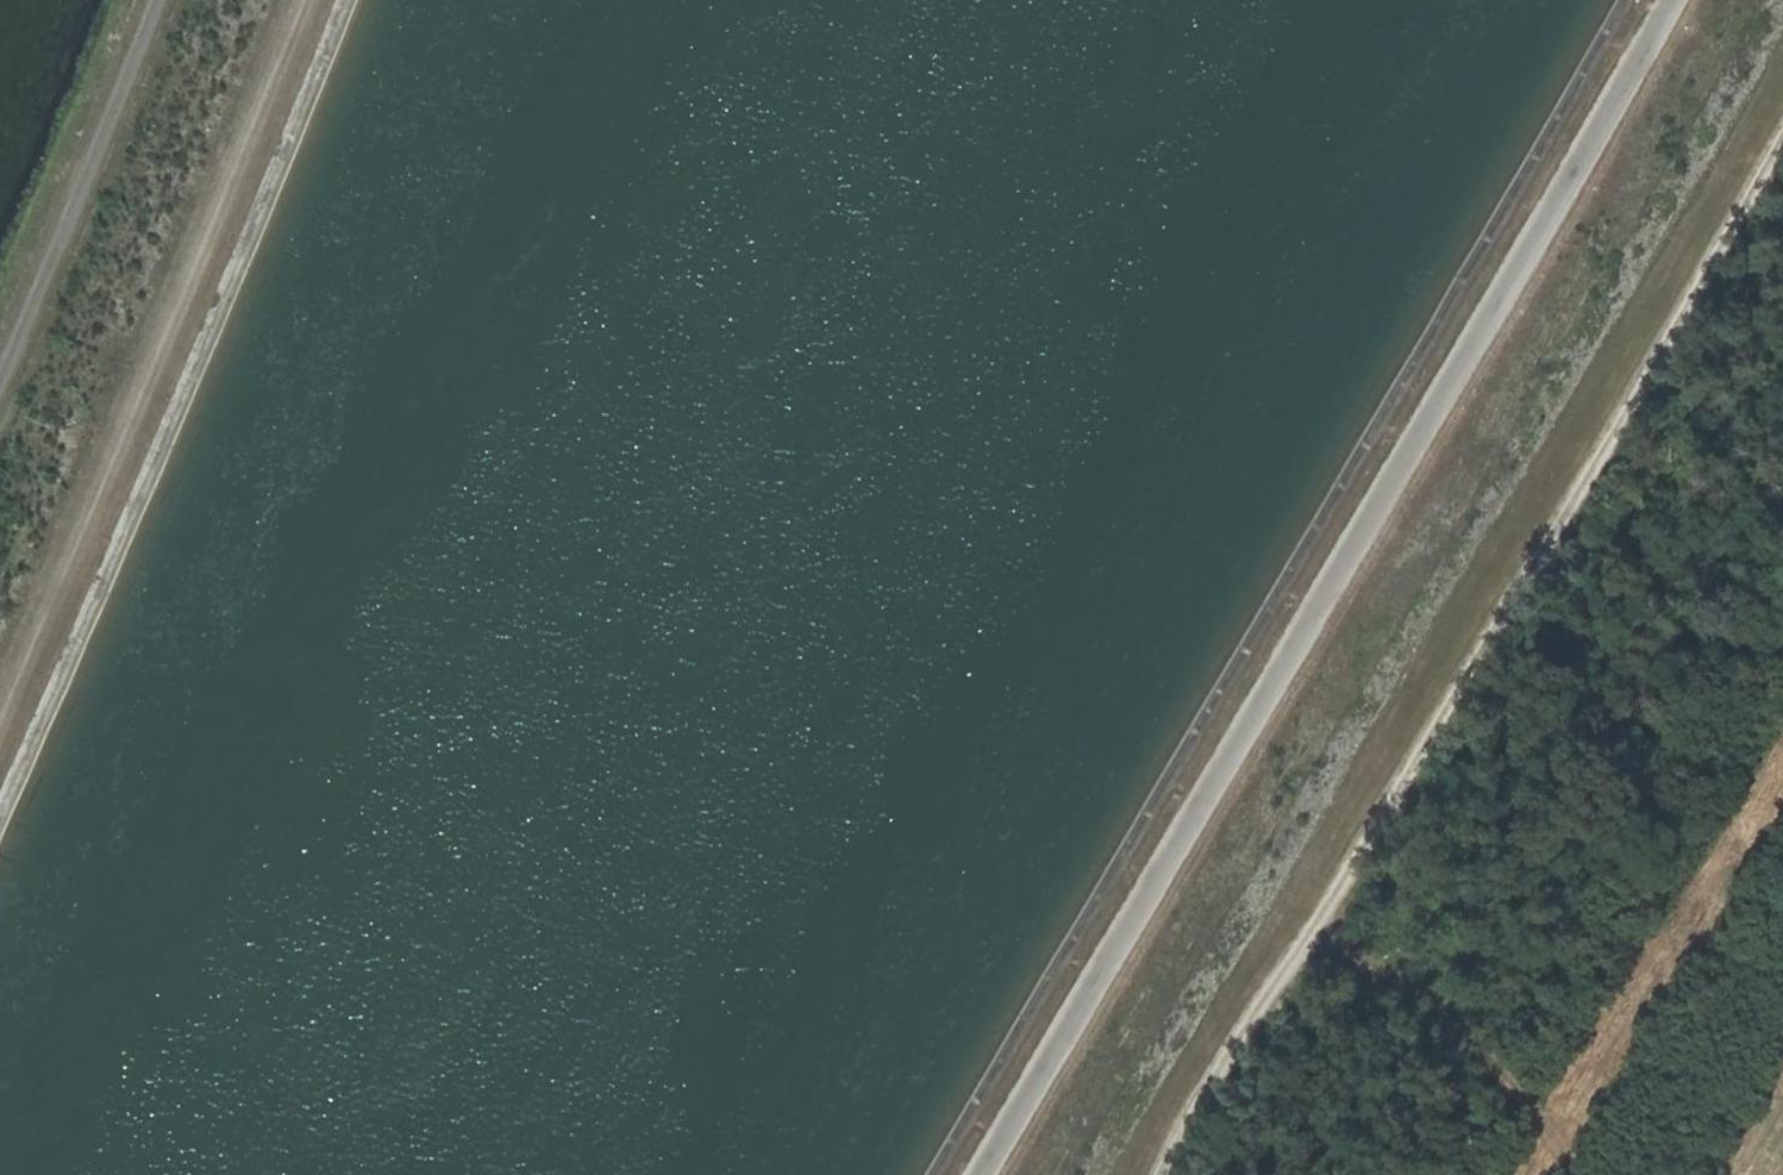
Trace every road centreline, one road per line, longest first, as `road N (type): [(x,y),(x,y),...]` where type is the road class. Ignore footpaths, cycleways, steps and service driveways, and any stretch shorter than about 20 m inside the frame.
road 1 (track): [(1165,1174),(1313,925),(1782,80)]
road 2 (track): [(0,703),(296,0)]
road 3 (track): [(155,0),(0,385)]
road 4 (track): [(1313,925),(1381,967),(1499,1062),(1580,1174)]

